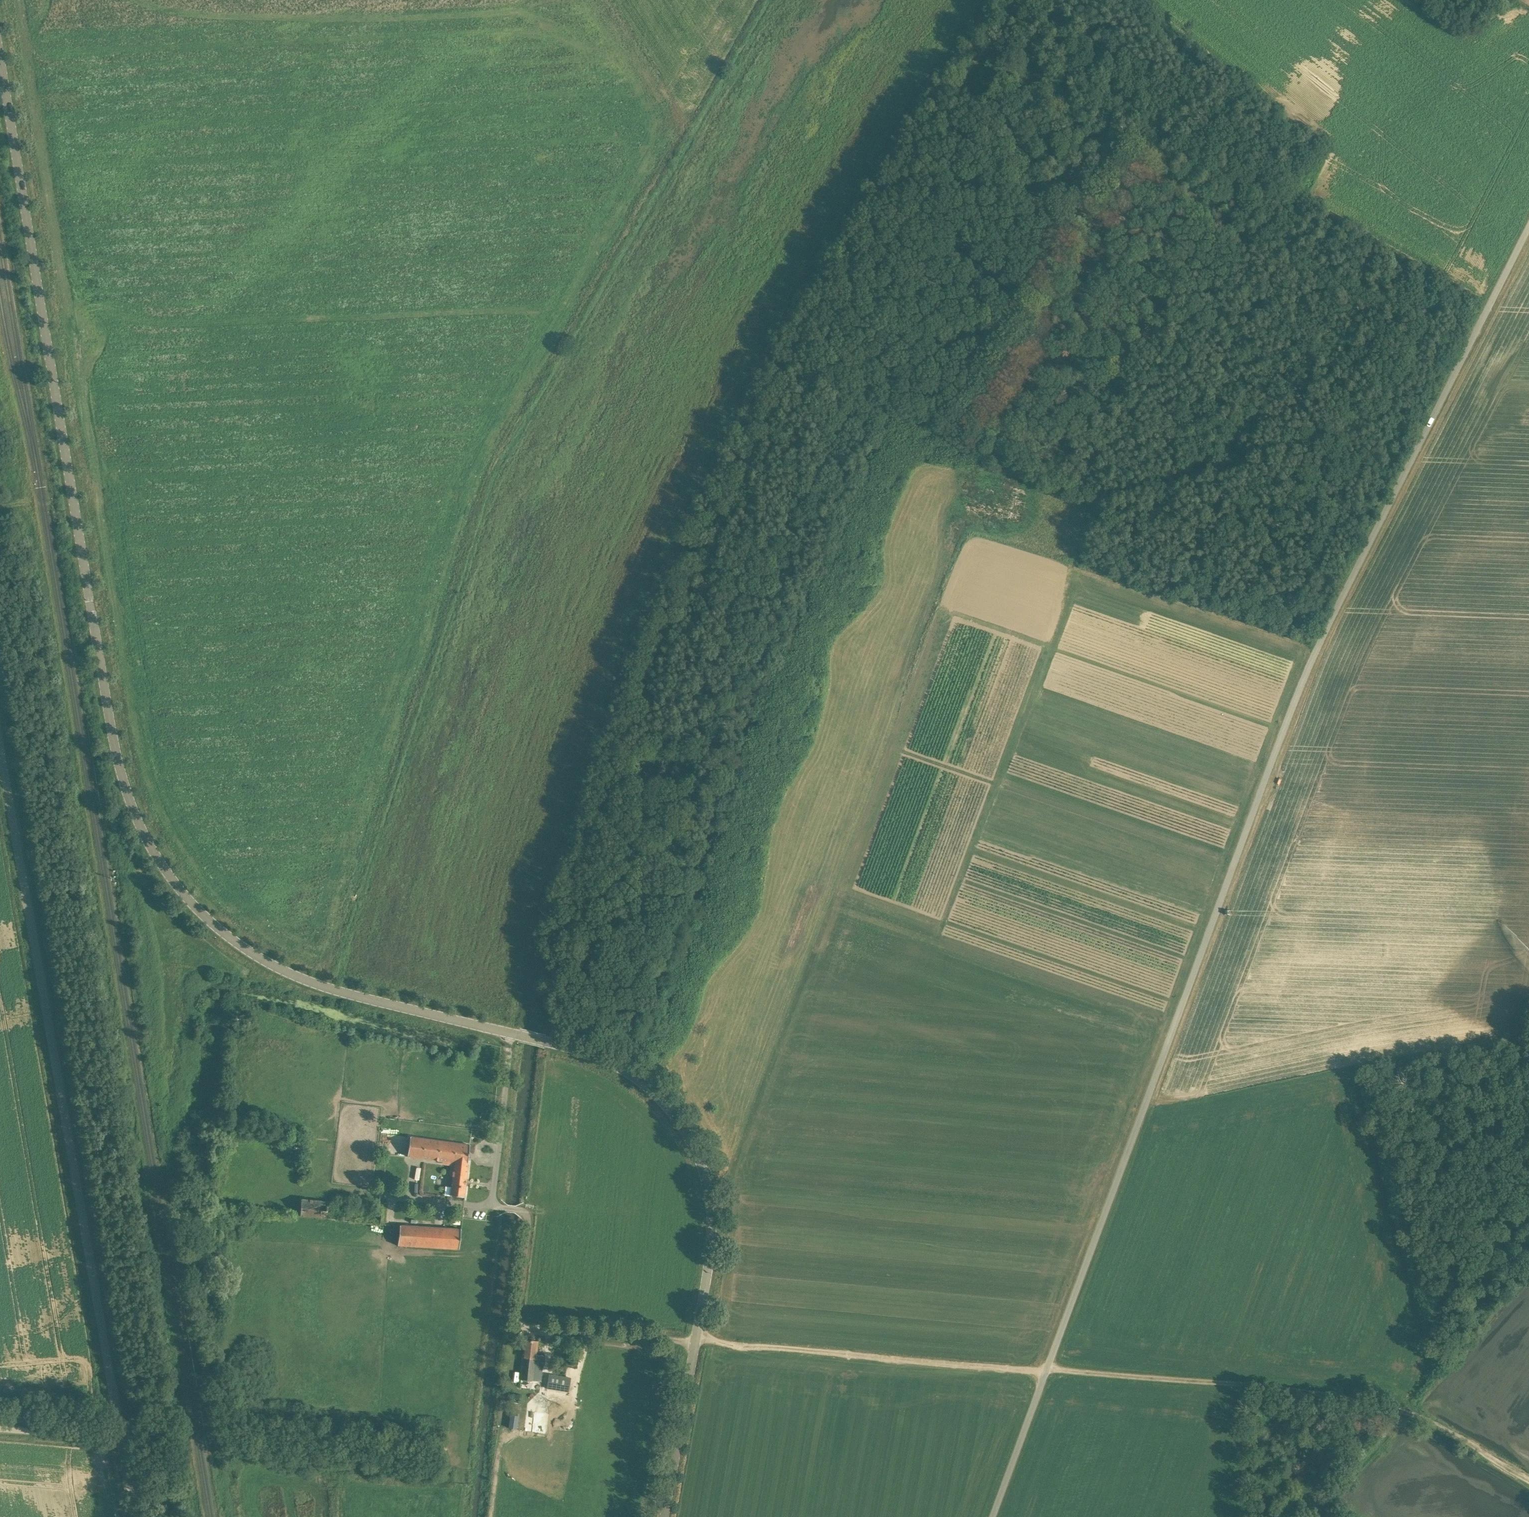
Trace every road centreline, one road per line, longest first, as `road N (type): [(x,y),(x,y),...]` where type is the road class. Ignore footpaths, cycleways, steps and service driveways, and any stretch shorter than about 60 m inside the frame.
road 1 (tertiary): [(695,1341),(711,1255),(708,1195),(687,1134),(643,1083),(579,1049),(355,995),(264,961),(191,902),(151,848),(116,755),(0,56)]
road 2 (unclassified): [(993,1516),(1299,693),(1528,223)]
road 3 (track): [(695,1341),(1301,1390),(1410,1415),(1528,1481)]
road 4 (unclassified): [(121,1437),(0,751)]
road 5 (unclassified): [(695,1341),(523,1324),(530,1218),(492,1207)]
road 6 (tertiary): [(664,1516),(695,1341)]
road 7 (unclassified): [(0,1428),(121,1437)]

